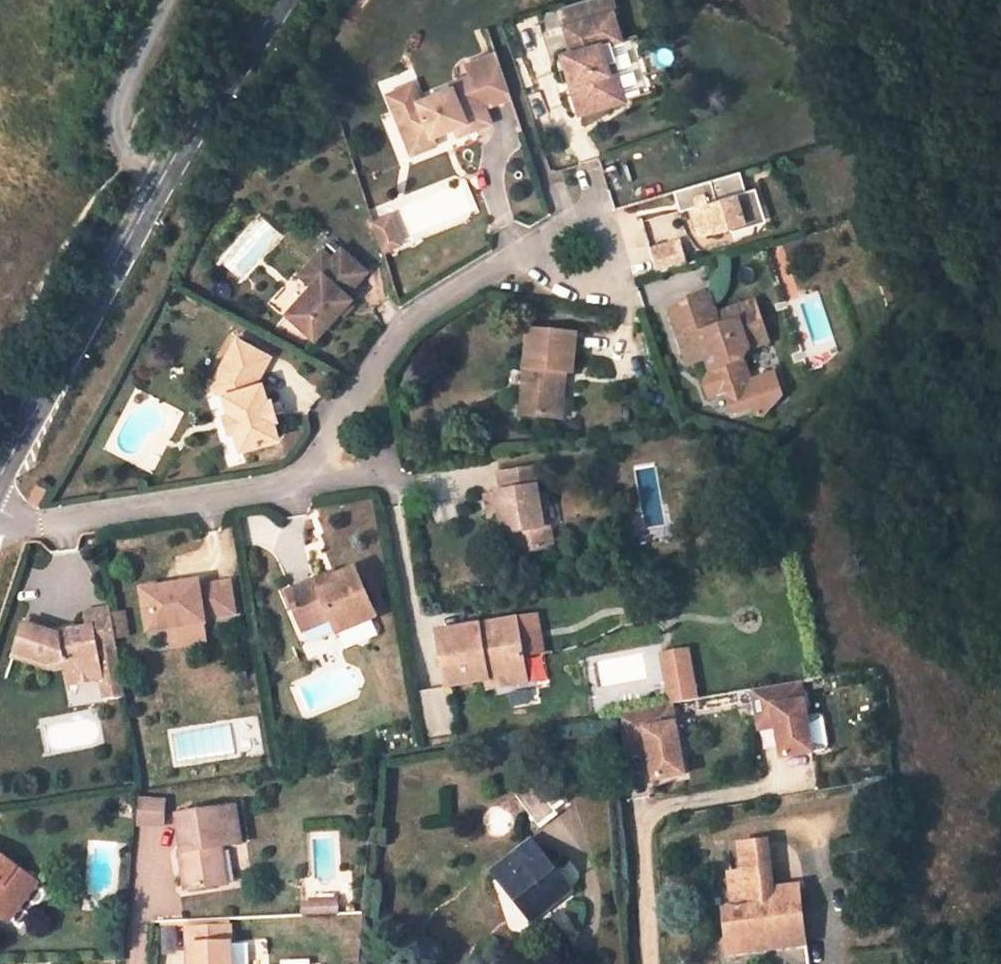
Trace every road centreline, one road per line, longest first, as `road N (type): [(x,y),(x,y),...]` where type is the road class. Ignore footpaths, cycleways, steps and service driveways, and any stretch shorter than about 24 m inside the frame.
road 1 (residential): [(577,246),(509,258),(400,324),(293,485)]
road 2 (tertiary): [(160,182),(0,480)]
road 3 (residential): [(293,485),(41,525),(0,511)]
road 4 (residential): [(163,0),(104,123),(110,154),(160,182)]
road 5 (tertiary): [(278,0),(160,182)]

